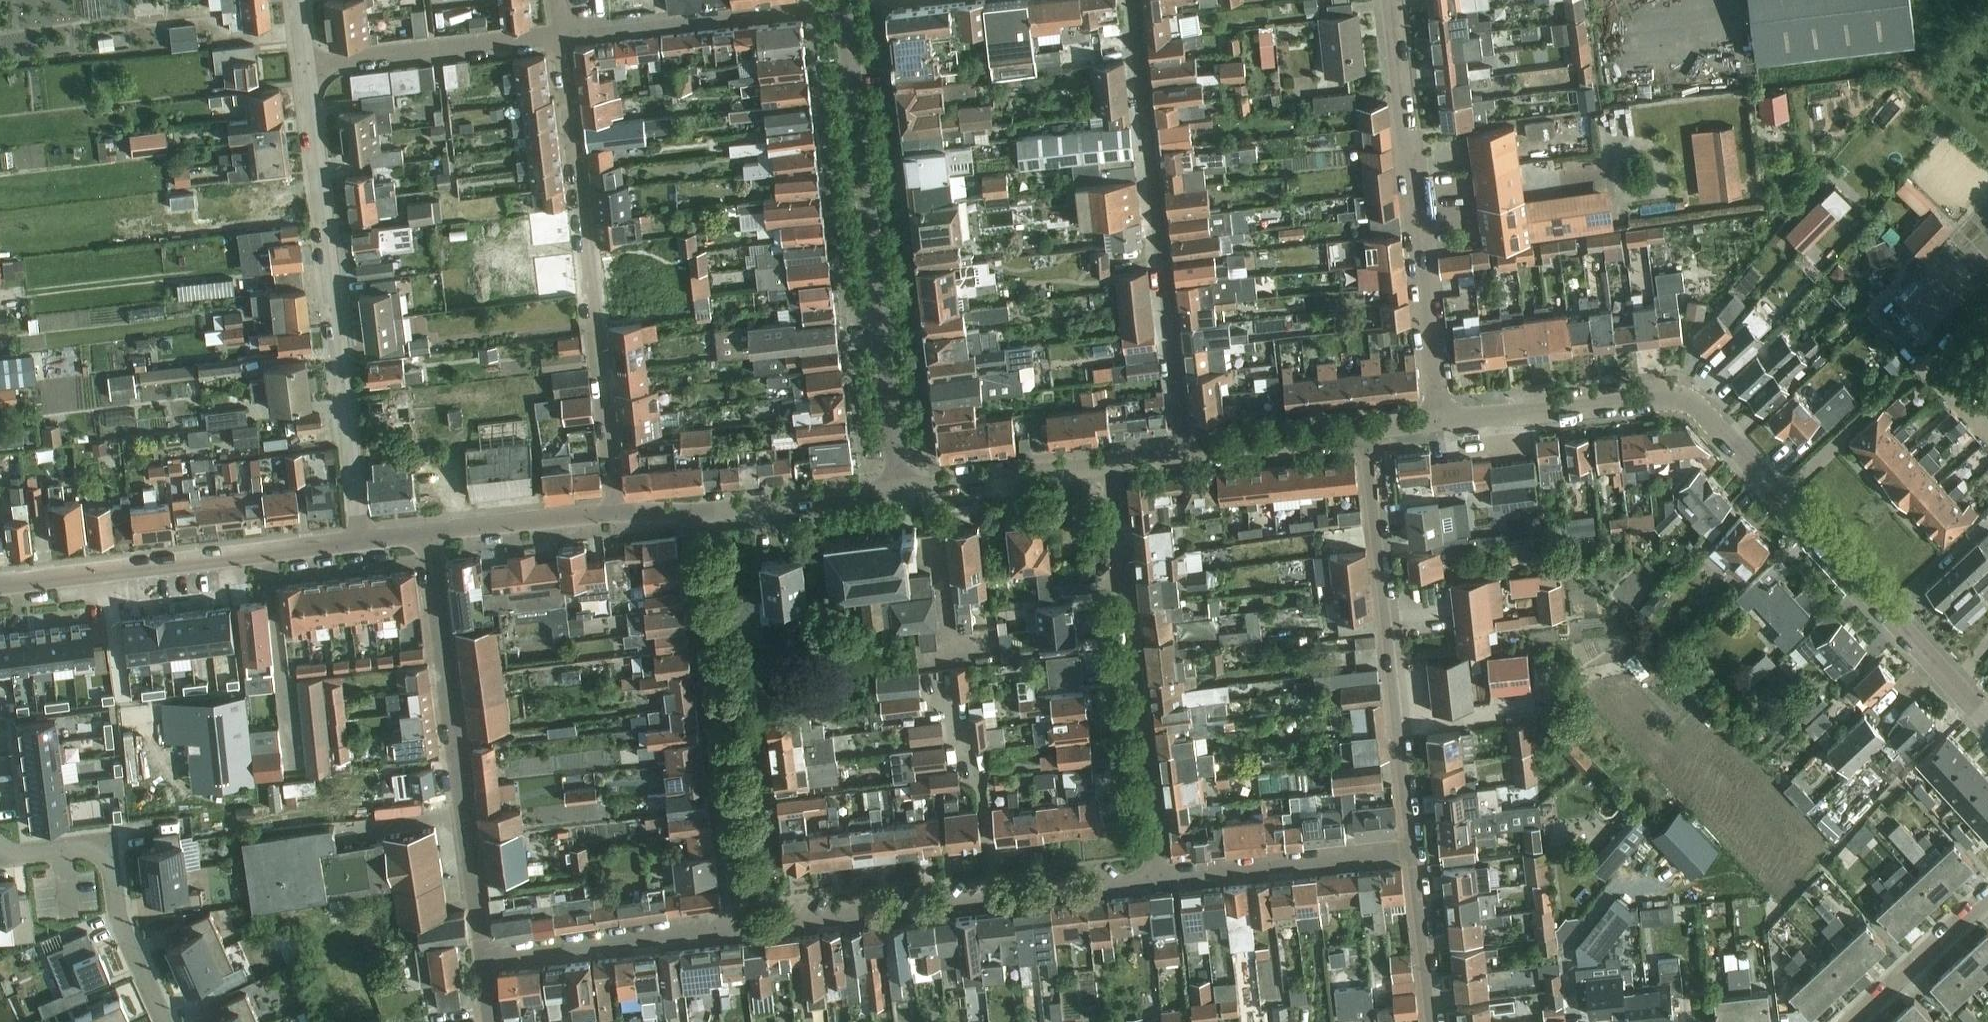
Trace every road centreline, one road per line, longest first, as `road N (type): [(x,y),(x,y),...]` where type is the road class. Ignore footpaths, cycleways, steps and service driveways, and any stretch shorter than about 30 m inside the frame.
road 1 (tertiary): [(1987,720),(1720,427),(1685,404),(1655,398),(1436,422)]
road 2 (residential): [(360,546),(305,63)]
road 3 (residential): [(898,488),(852,6)]
road 4 (residential): [(614,515),(564,36)]
road 5 (residential): [(1186,452),(1130,0)]
road 6 (residential): [(482,959),(426,538)]
road 7 (residential): [(1436,422),(1391,0)]
road 8 (residential): [(739,924),(1157,871)]
road 9 (residential): [(1410,845),(1363,430)]
road 10 (residential): [(1157,871),(1112,461)]
road 11 (residential): [(739,924),(695,515)]
road 12 (tertiary): [(360,546),(0,588)]
road 13 (residential): [(564,36),(852,6)]
road 14 (residential): [(0,851),(104,851),(118,924),(163,1021)]
road 15 (residential): [(305,63),(564,36)]
road 16 (residential): [(482,959),(739,924)]
road 17 (residential): [(1410,845),(1157,871)]
road 18 (tertiary): [(1112,461),(898,488)]
road 19 (tertiary): [(898,488),(695,515)]
road 20 (tertiary): [(614,515),(426,538)]
road 21 (residential): [(1850,1021),(1987,897)]
road 22 (tertiary): [(1363,430),(1186,452)]
road 23 (residential): [(1433,1021),(1410,845)]

